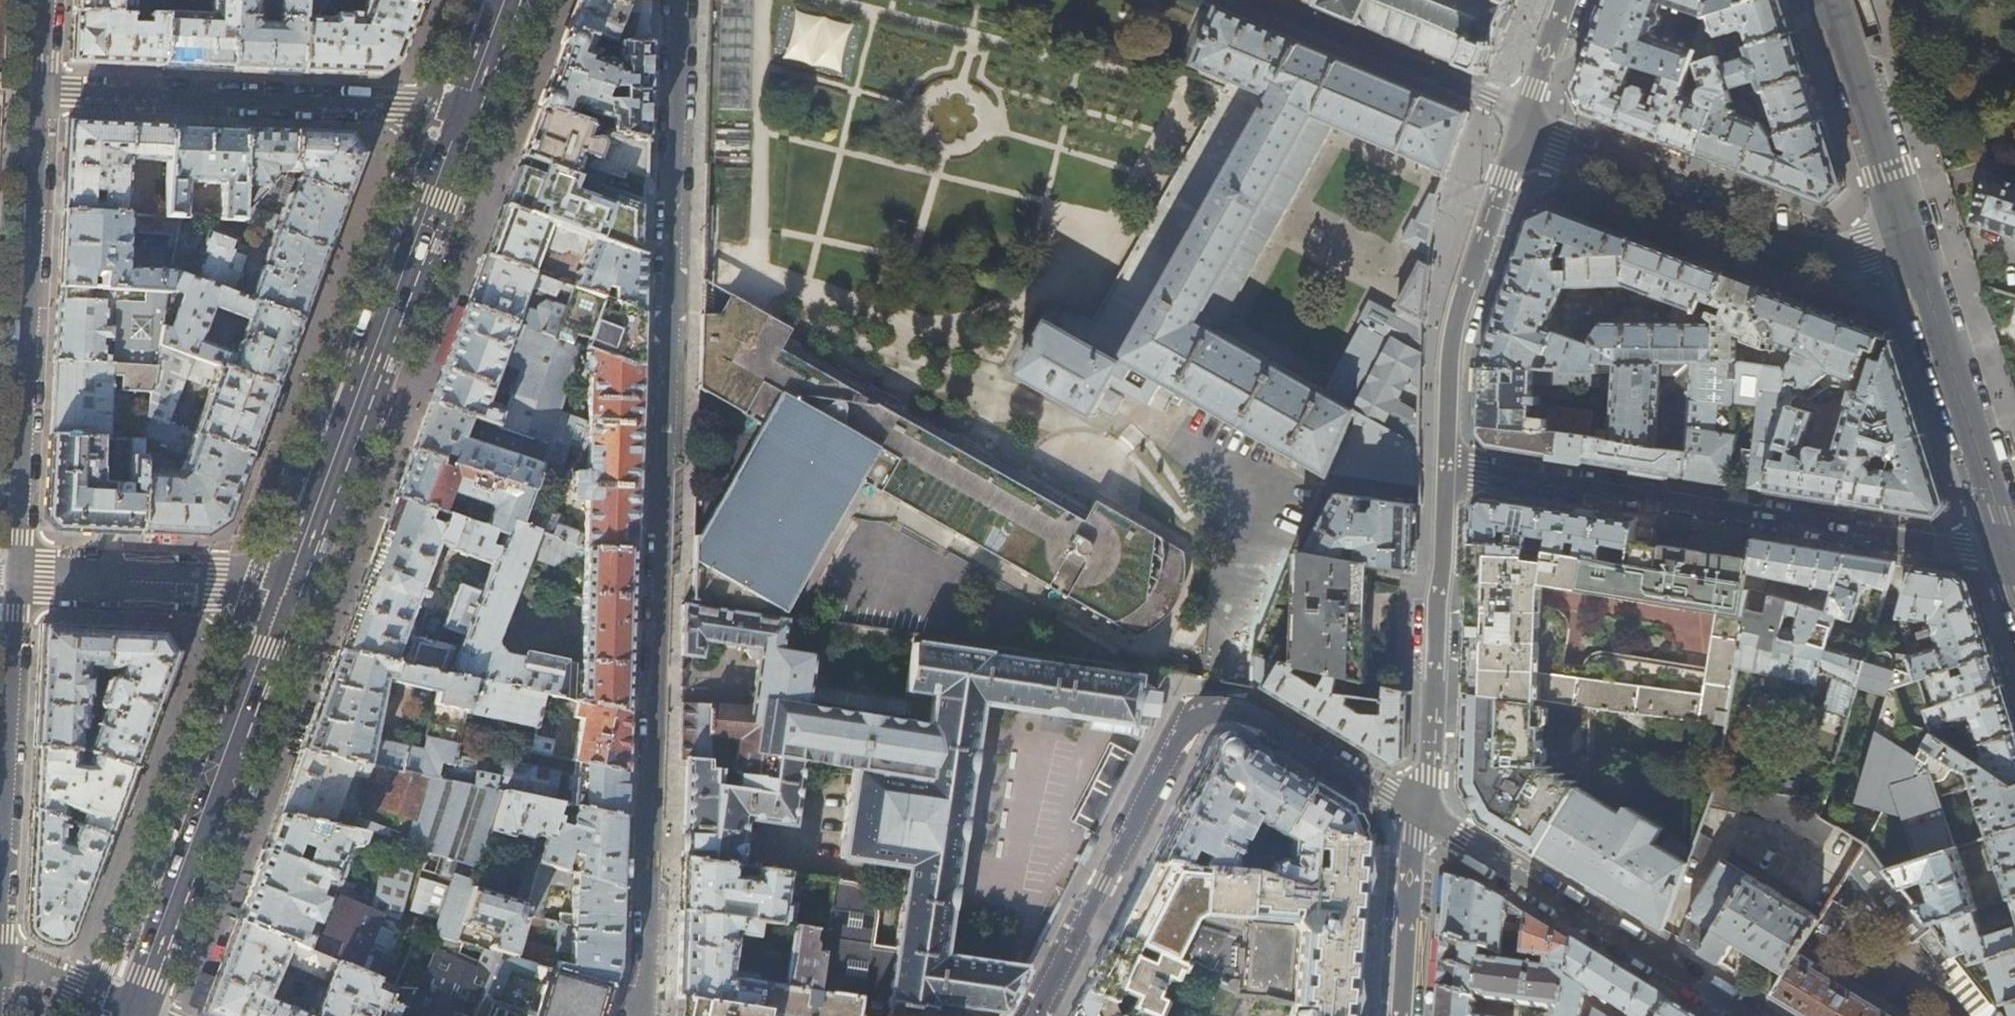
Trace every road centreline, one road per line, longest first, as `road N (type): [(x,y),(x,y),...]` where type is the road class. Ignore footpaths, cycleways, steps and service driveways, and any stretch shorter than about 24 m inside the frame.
road 1 (residential): [(642,1015),(680,0)]
road 2 (residential): [(1035,1015),(1180,738),(1199,715),(1248,712),(1419,810)]
road 3 (residential): [(2014,563),(1447,465)]
road 4 (primary): [(287,591),(470,113)]
road 5 (residential): [(15,577),(42,90)]
road 6 (primary): [(135,1010),(287,591)]
road 7 (residential): [(470,113),(42,90)]
road 8 (residential): [(1529,115),(1567,159),(1809,254),(1837,258),(1909,240)]
road 9 (residential): [(1419,810),(1751,1015)]
road 10 (residential): [(1447,465),(1455,318),(1529,115)]
road 11 (residential): [(1447,465),(1419,810)]
road 12 (tertiary): [(1909,240),(2014,556)]
road 13 (residential): [(1529,115),(1253,0)]
road 14 (residential): [(0,873),(15,577)]
road 15 (residential): [(15,577),(287,591)]
road 16 (tertiary): [(1835,0),(1909,240)]
road 17 (residential): [(1419,810),(1402,1015)]
road 18 (residential): [(135,1010),(0,957)]
road 19 (residential): [(1529,115),(1566,0)]

